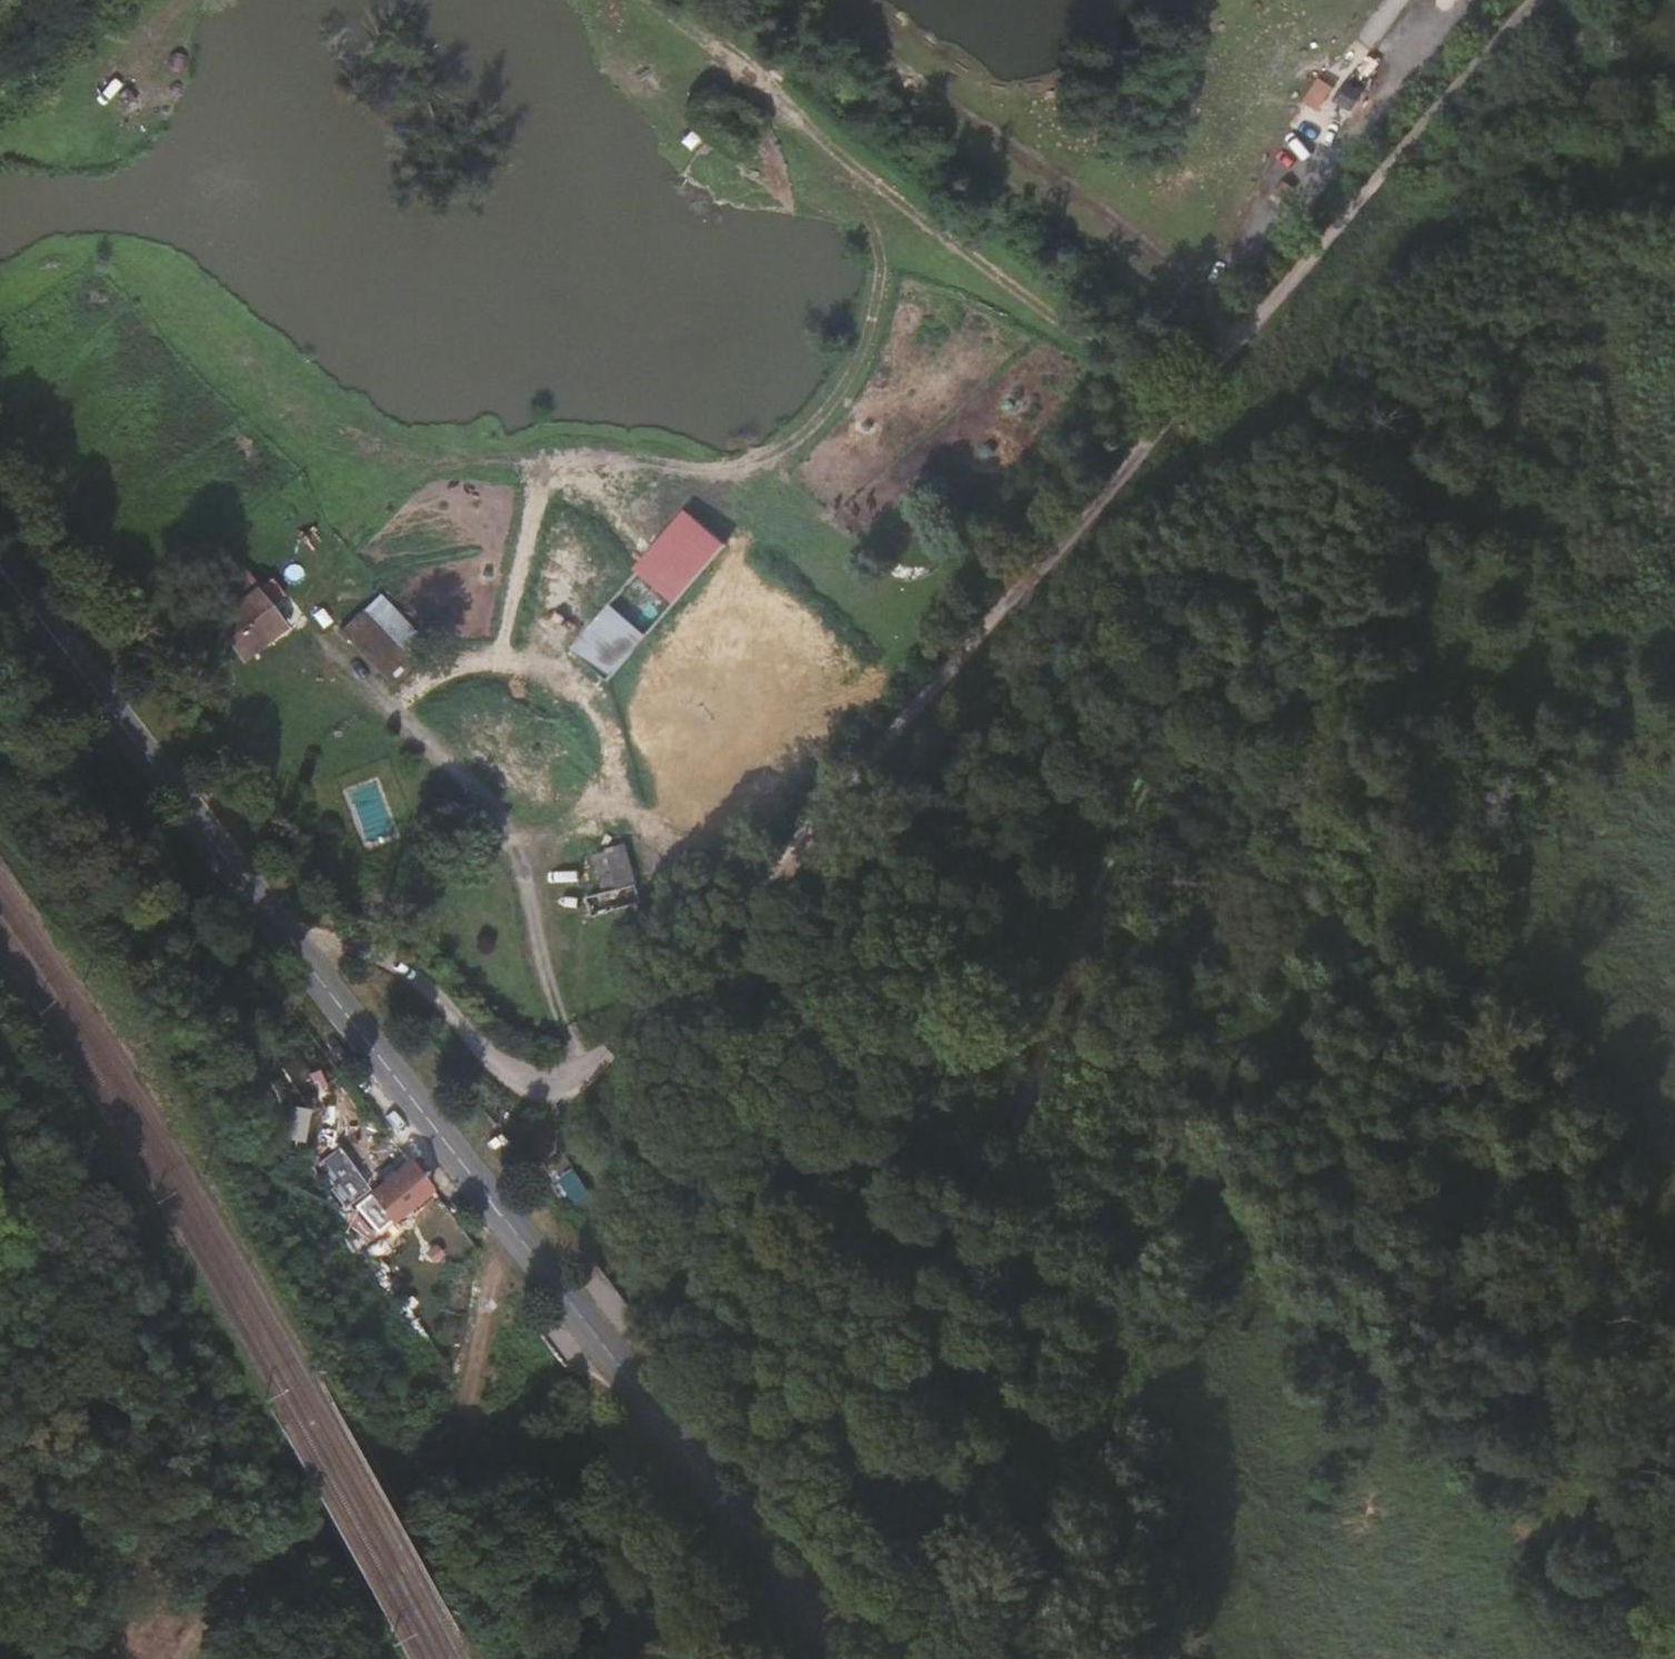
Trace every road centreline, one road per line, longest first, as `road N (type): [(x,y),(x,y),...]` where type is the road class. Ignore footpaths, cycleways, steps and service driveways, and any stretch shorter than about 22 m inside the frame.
road 1 (unclassified): [(304,956),(328,941),(358,942),(393,960),(496,1056),(533,1075),(593,1063),(670,999),(1215,351),(1530,0)]
road 2 (tertiary): [(304,956),(838,1658)]
road 3 (track): [(578,1070),(553,1003),(511,828),(456,761),(313,636)]
road 4 (tertiary): [(25,598),(304,956)]
road 5 (track): [(1229,335),(1208,305),(1228,249),(1444,9)]
road 6 (track): [(1208,305),(1143,235),(899,62)]

